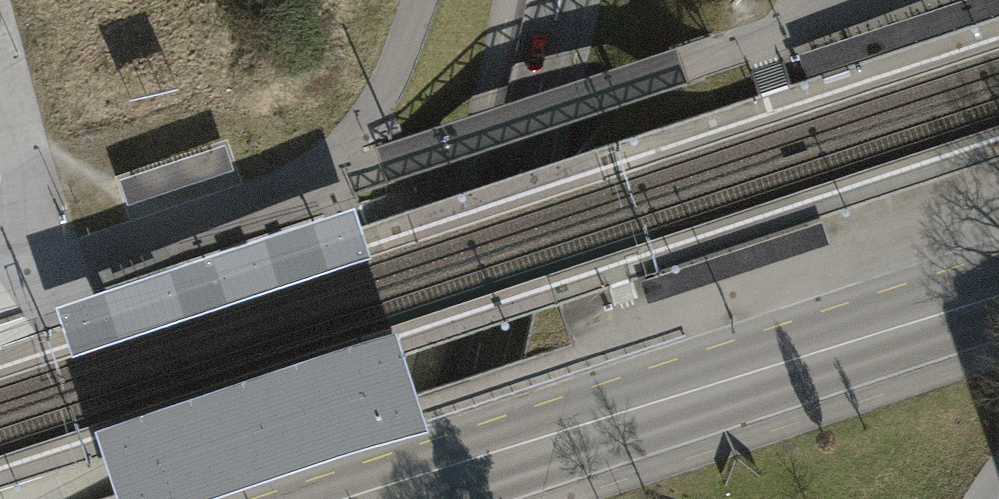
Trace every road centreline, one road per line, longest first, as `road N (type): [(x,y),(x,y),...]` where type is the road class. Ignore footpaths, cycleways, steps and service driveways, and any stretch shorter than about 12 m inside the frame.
road 1 (primary): [(375,498),(998,293)]
road 2 (tertiary): [(452,498),(531,170),(560,0)]

